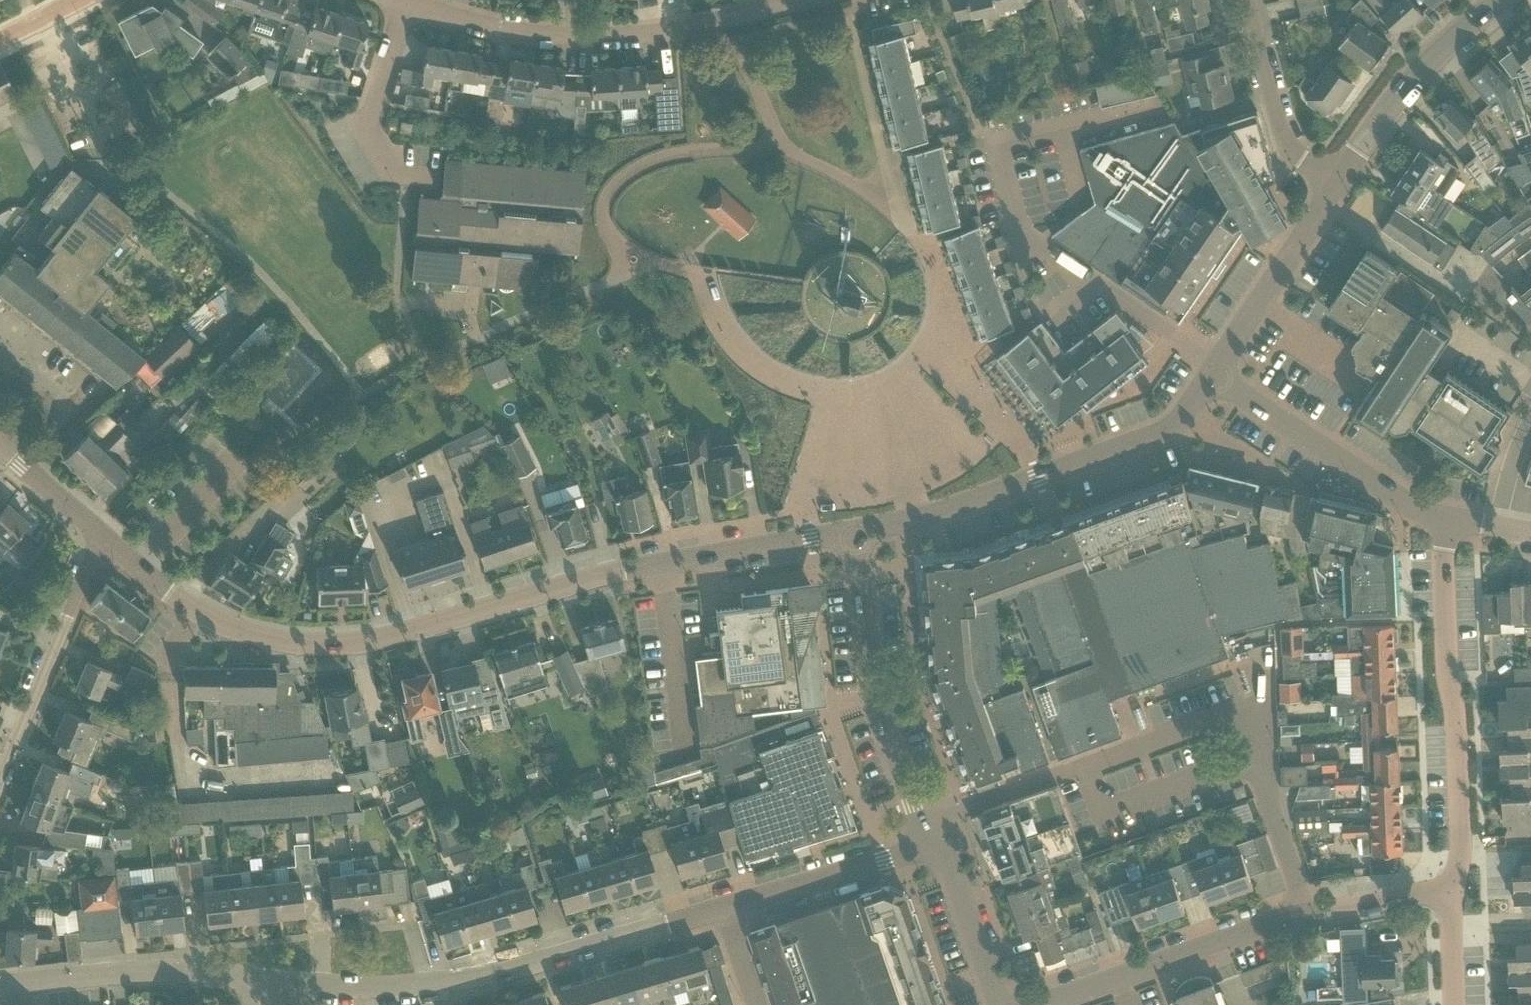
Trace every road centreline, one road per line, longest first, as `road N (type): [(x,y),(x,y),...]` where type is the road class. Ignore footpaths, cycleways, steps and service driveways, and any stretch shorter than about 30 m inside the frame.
road 1 (residential): [(98,533),(192,609),(258,636),(314,644),(389,635),(569,583),(854,534)]
road 2 (residential): [(255,982),(386,988),(445,981),(725,907),(904,852),(922,837)]
road 3 (residential): [(1035,1004),(1282,919),(1453,888)]
road 4 (residential): [(401,0),(555,37),(666,31),(803,0)]
road 5 (residential): [(854,534),(916,522),(1151,440),(1178,423),(1214,378)]
road 6 (residential): [(1453,888),(1459,832),(1442,555),(1449,518)]
road 7 (residential): [(922,837),(871,685),(854,534)]
road 8 (residential): [(98,533),(0,791)]
road 9 (residential): [(1449,518),(1409,503),(1214,378)]
road 10 (residential): [(0,991),(152,974),(255,982)]
road 11 (residential): [(1336,178),(1445,39),(1493,0)]
road 12 (residential): [(1214,378),(1336,178)]
road 13 (residential): [(1336,178),(1301,154),(1283,126),(1248,0)]
road 14 (residential): [(1003,1004),(943,850),(922,837)]
road 15 (residential): [(98,533),(0,456)]

